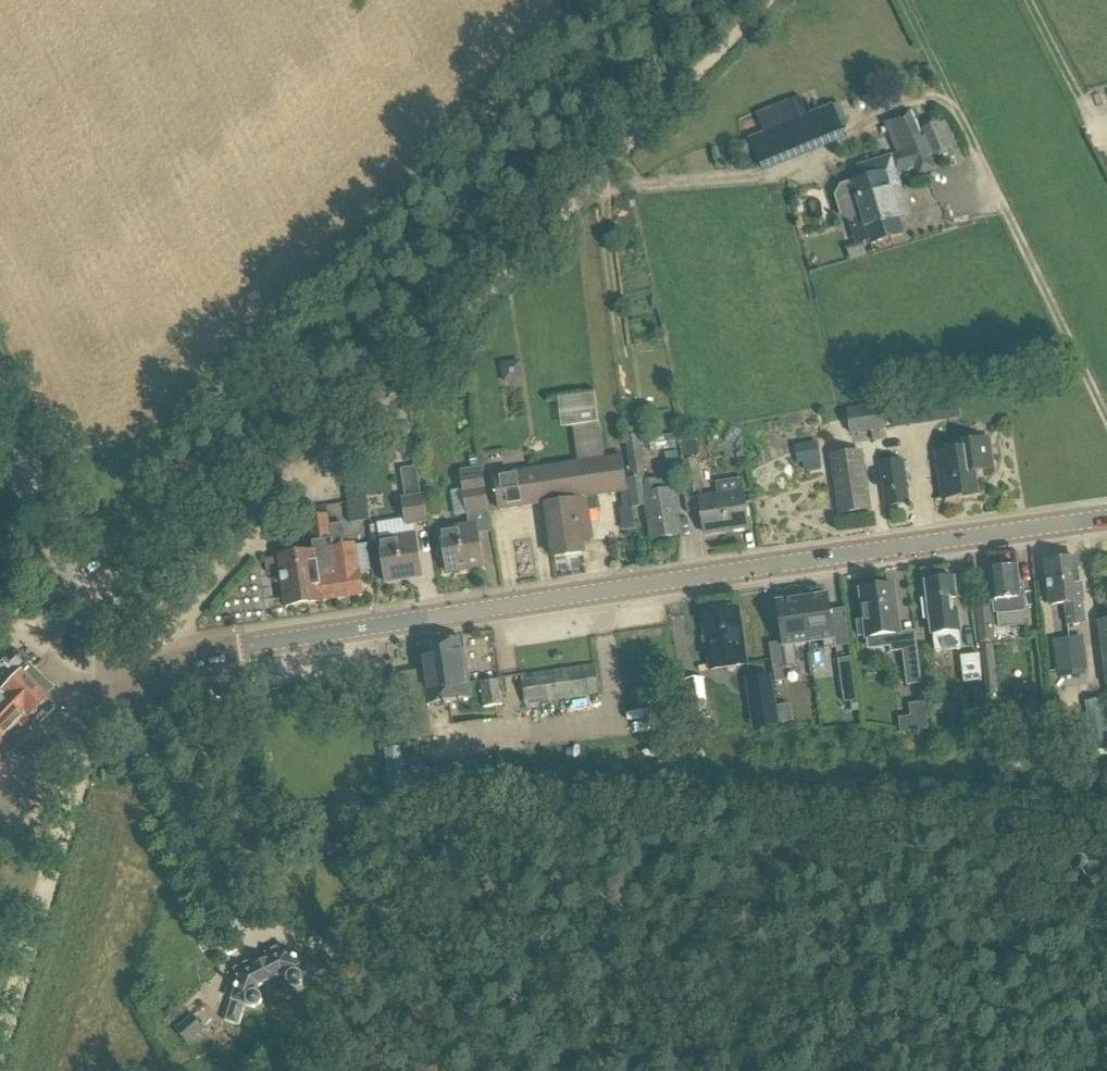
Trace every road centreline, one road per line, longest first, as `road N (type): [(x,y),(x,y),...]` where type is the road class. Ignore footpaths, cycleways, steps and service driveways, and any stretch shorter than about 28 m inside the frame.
road 1 (tertiary): [(122,694),(180,665),(261,643),(1106,517)]
road 2 (track): [(180,665),(184,621),(211,585),(760,0)]
road 3 (track): [(122,694),(310,1070)]
road 4 (residential): [(101,708),(0,1046)]
road 5 (unclassified): [(122,694),(0,438)]
road 6 (track): [(1029,0),(1102,138)]
road 7 (tertiary): [(0,805),(101,708)]

